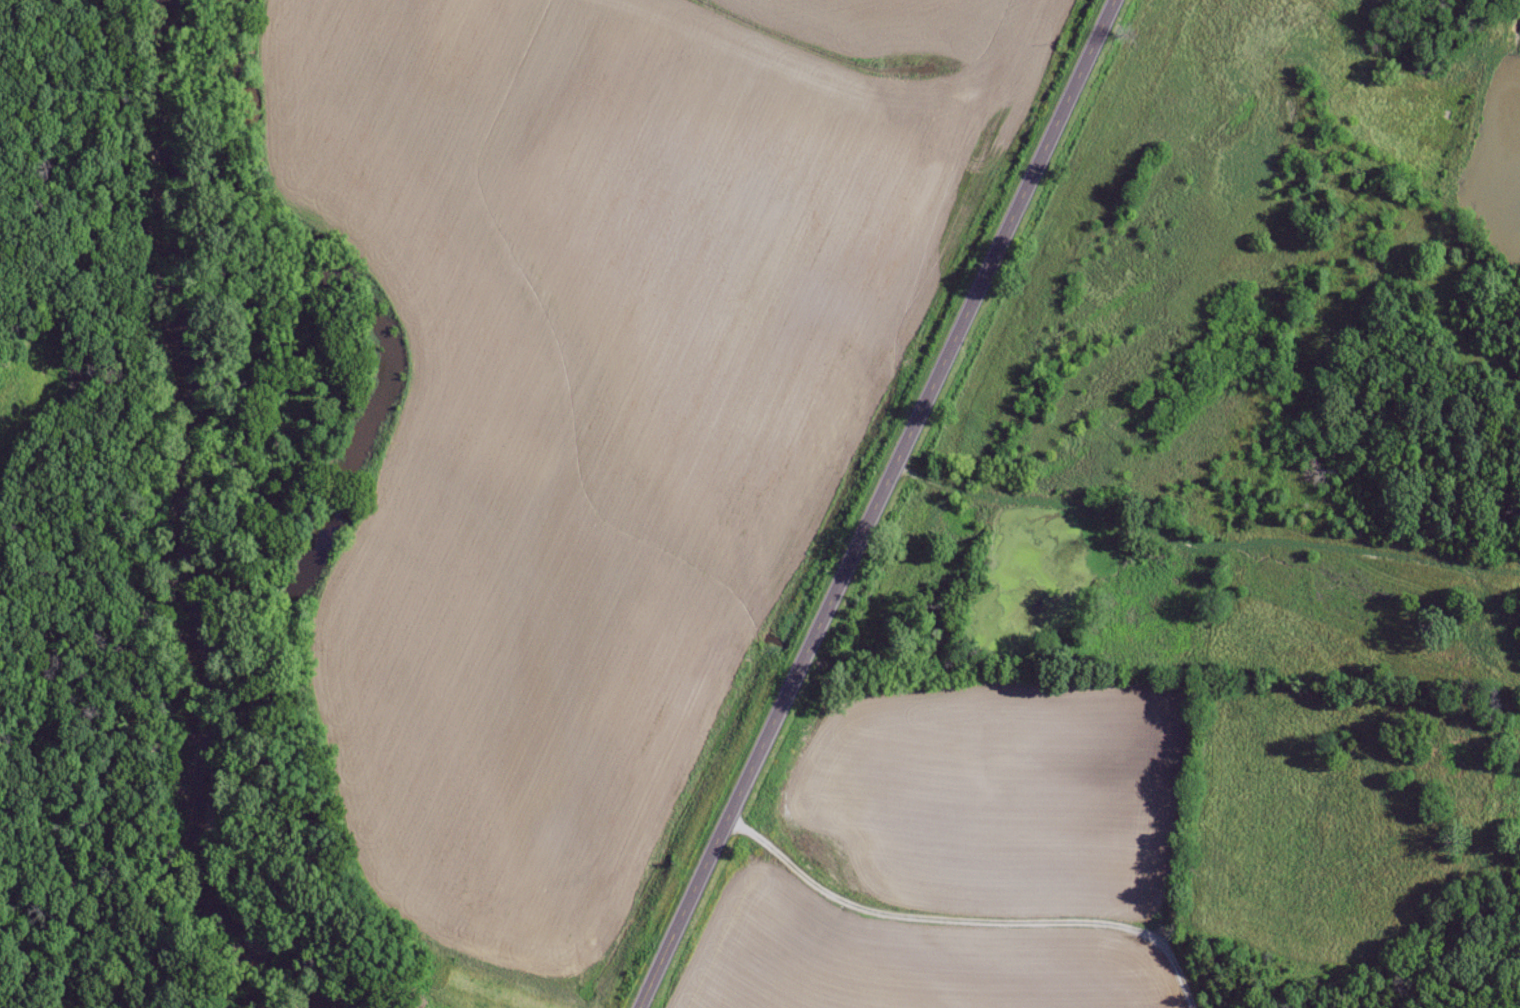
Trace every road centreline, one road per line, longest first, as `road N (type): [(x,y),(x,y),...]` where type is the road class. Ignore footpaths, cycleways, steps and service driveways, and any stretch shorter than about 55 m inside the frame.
road 1 (secondary): [(601,1007),(888,472),(1119,0)]
road 2 (track): [(888,472),(1486,591),(1464,671),(1519,684)]

